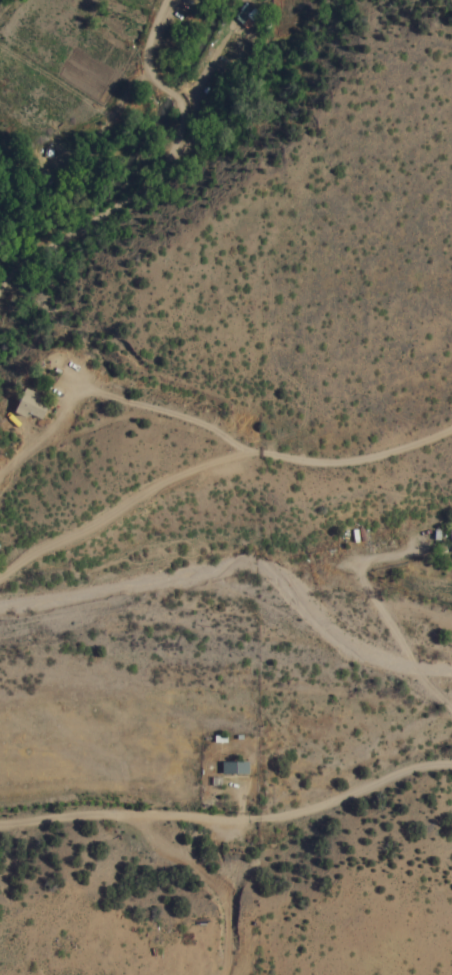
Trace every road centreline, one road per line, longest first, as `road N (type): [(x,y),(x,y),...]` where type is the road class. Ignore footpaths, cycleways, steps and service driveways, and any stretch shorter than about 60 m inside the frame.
road 1 (residential): [(451,747),(398,755),(262,842),(36,807),(0,810)]
road 2 (residential): [(451,451),(247,429),(52,462)]

